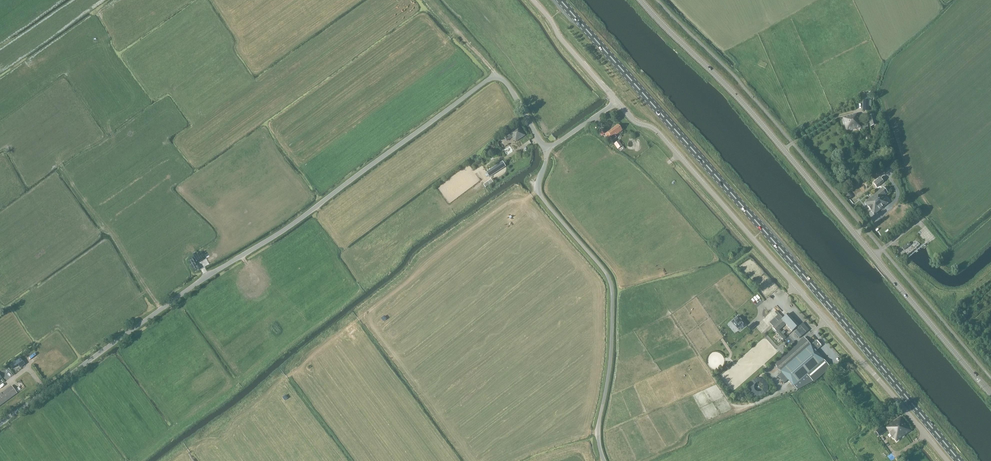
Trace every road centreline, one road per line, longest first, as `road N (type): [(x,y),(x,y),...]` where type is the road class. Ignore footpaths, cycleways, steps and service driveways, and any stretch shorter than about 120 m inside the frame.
road 1 (unclassified): [(0,424),(489,78),(507,84),(547,146)]
road 2 (primary): [(959,460),(560,0)]
road 3 (secondary): [(990,394),(756,117),(642,0)]
road 4 (unclassified): [(947,460),(658,133),(616,102)]
road 5 (track): [(537,190),(525,200),(510,195),(436,249),(354,331),(313,351),(222,437),(173,460)]
road 6 (unclassified): [(604,460),(598,434),(612,293),(603,269),(537,190),(547,146)]
road 7 (track): [(57,159),(161,309)]
road 8 (unclassified): [(616,102),(533,0)]

